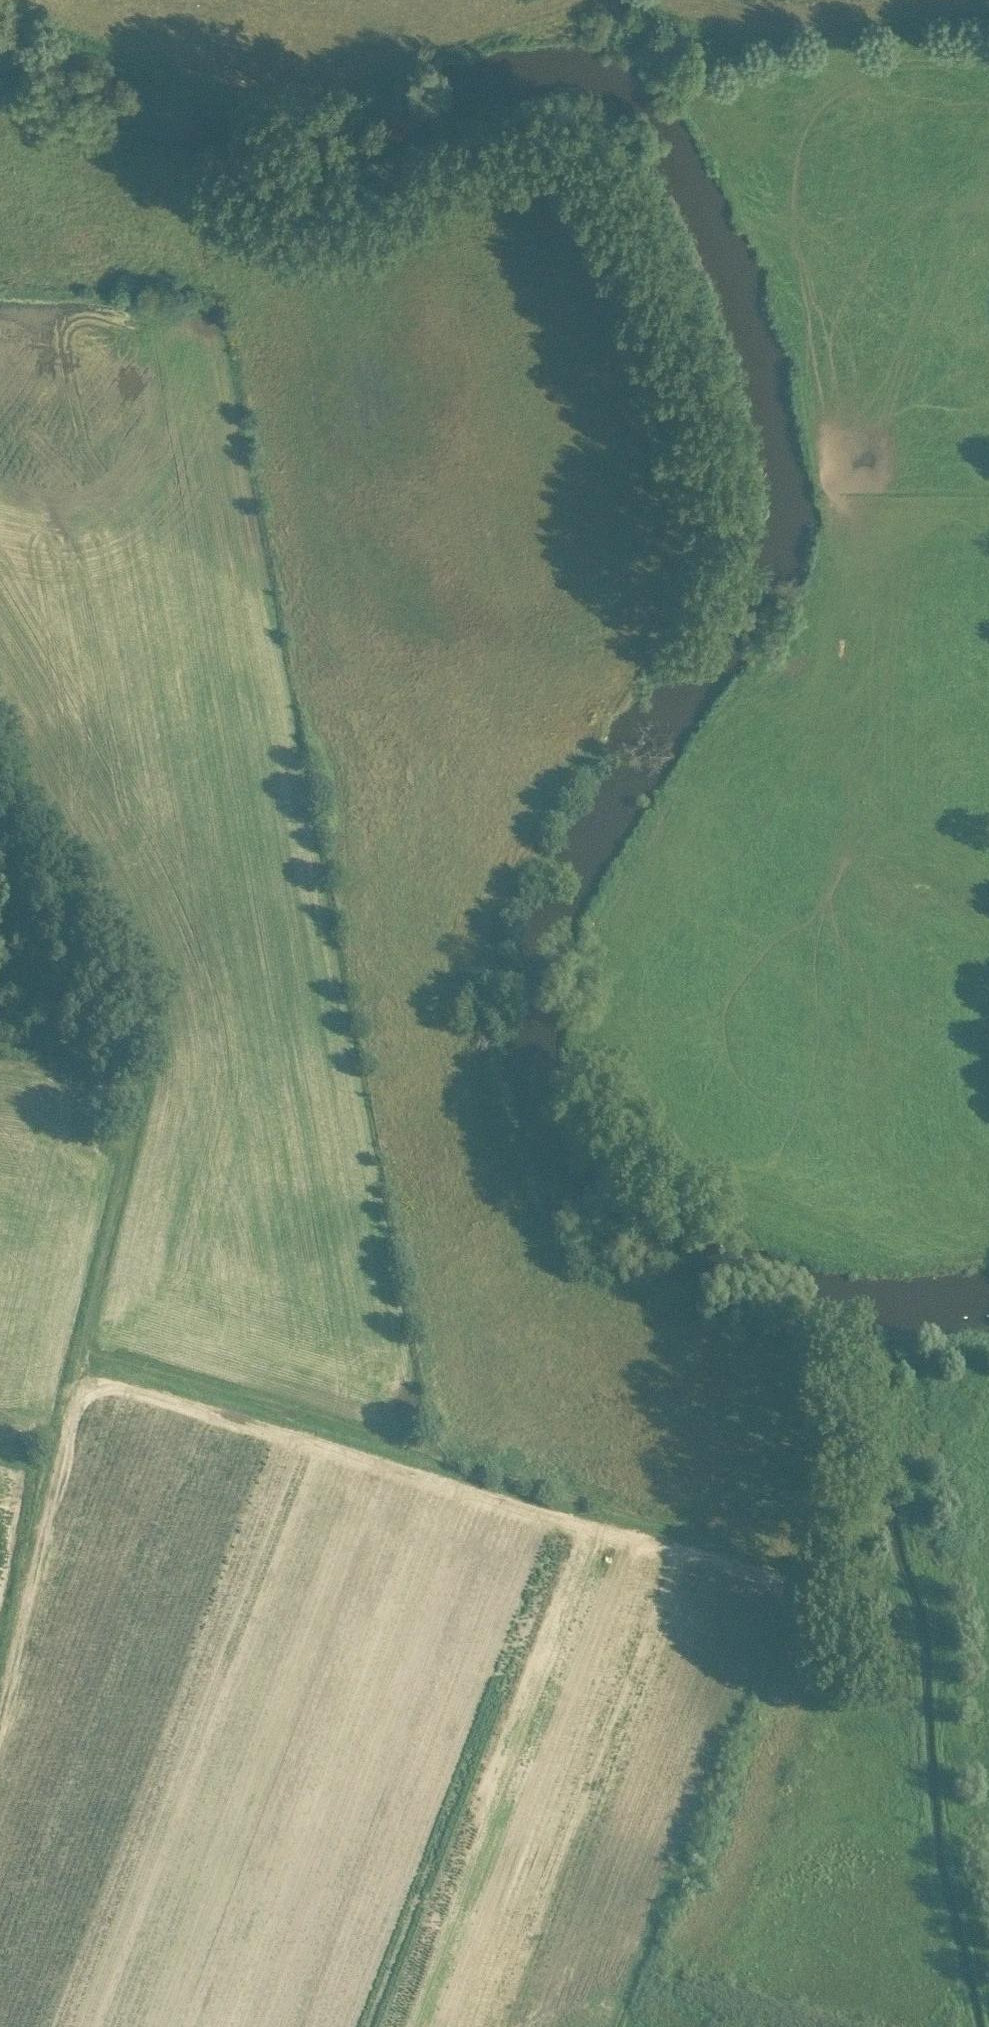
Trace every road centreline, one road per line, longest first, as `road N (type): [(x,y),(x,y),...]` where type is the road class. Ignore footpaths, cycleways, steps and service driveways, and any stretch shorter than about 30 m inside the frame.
road 1 (track): [(0,829),(102,1038),(134,1064),(0,1692)]
road 2 (track): [(77,1344),(424,1454)]

